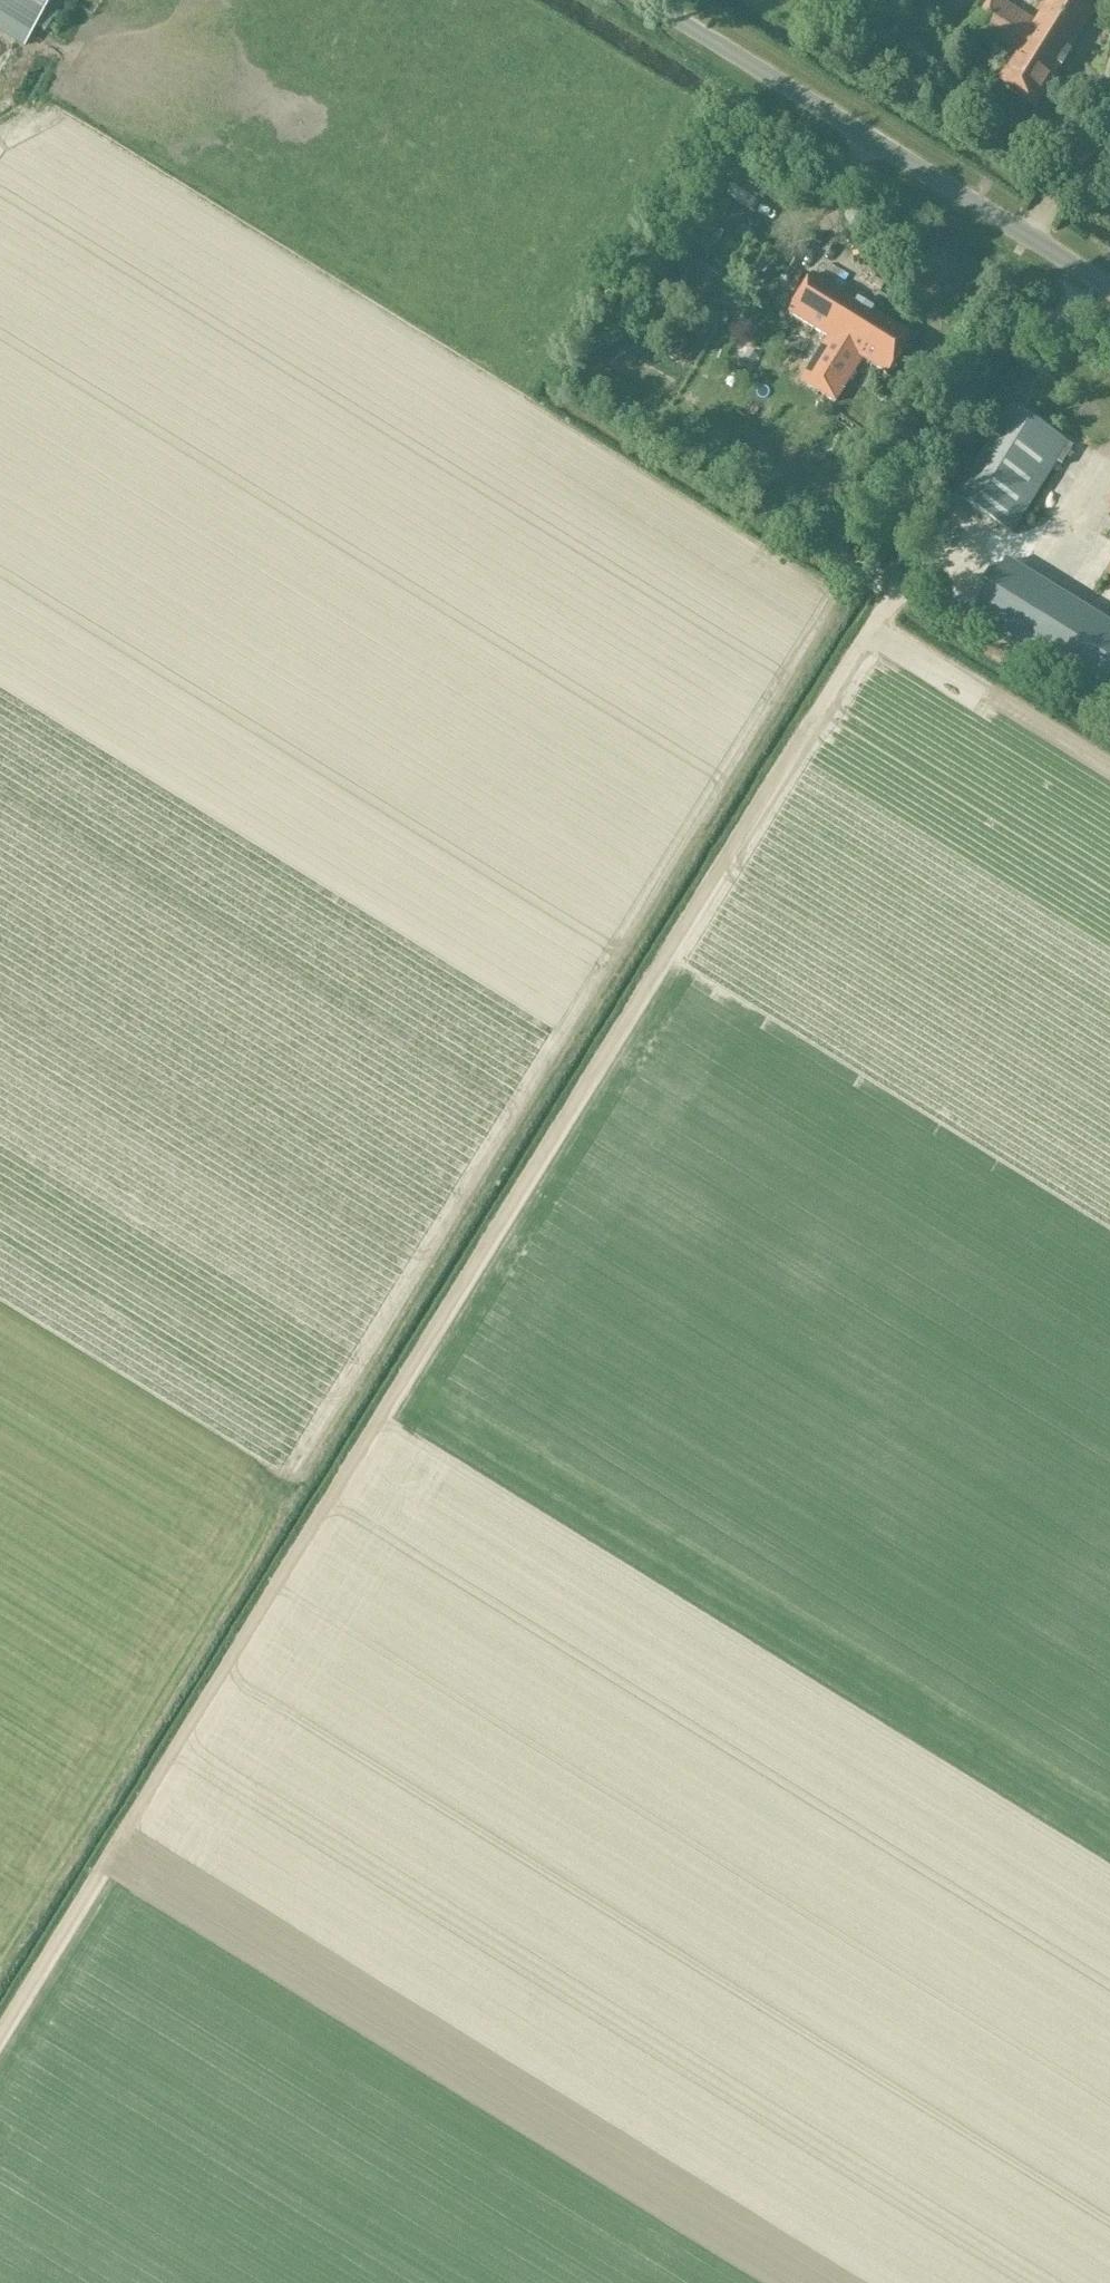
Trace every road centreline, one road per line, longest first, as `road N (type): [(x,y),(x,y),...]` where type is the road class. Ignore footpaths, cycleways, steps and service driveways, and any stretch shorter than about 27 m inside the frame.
road 1 (unclassified): [(1109,289),(642,0)]

